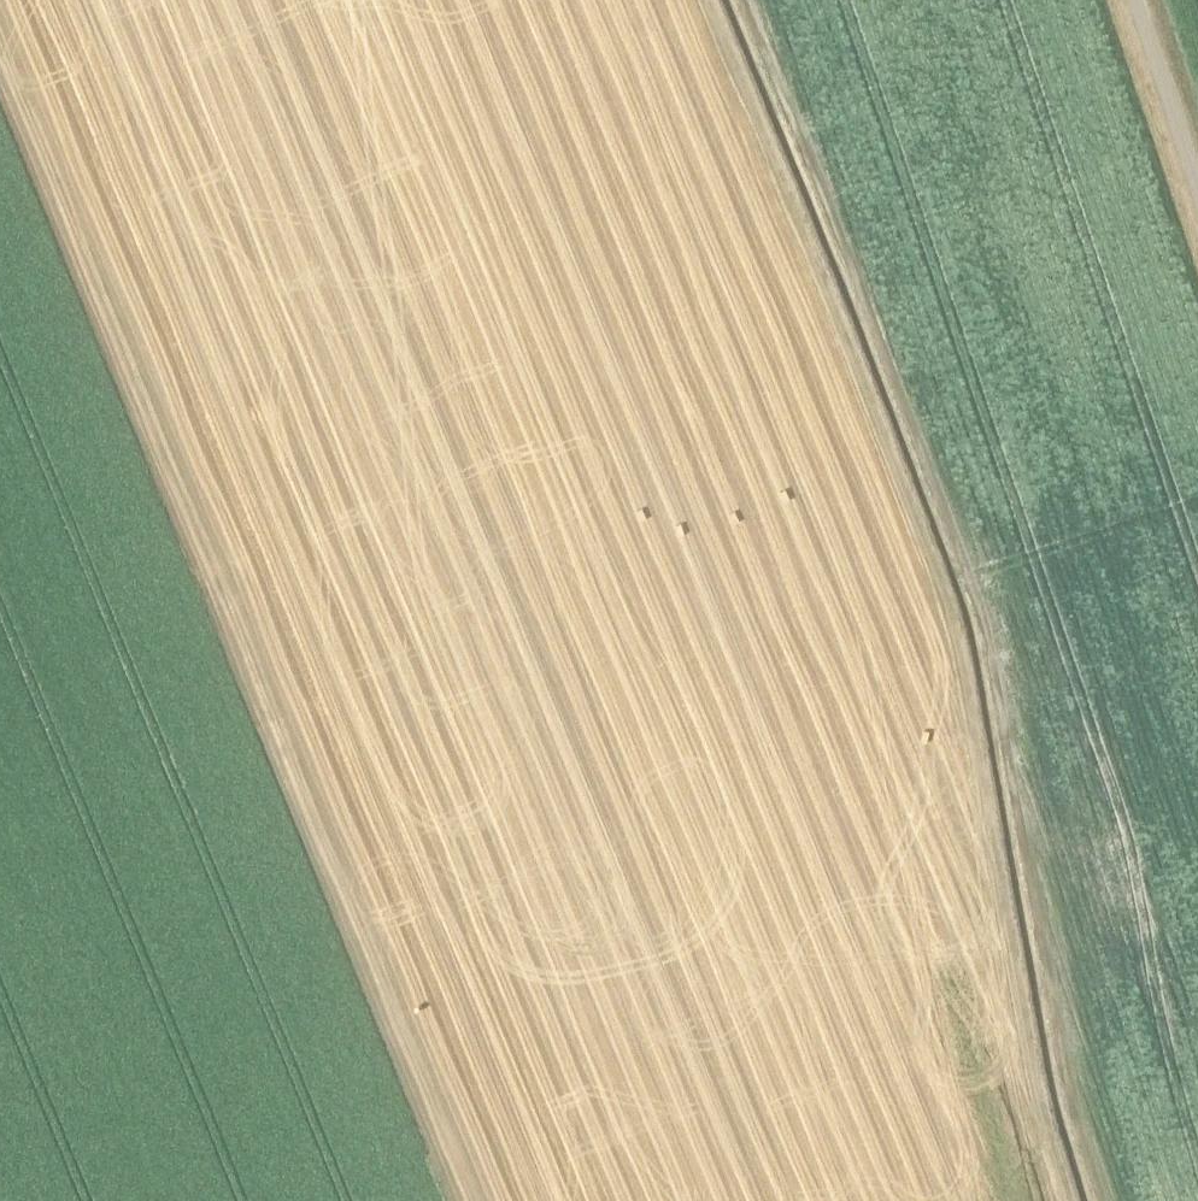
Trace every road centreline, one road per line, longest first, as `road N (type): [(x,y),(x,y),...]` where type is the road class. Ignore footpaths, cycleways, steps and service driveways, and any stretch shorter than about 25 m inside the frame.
road 1 (unclassified): [(1197,197),(1132,0)]

